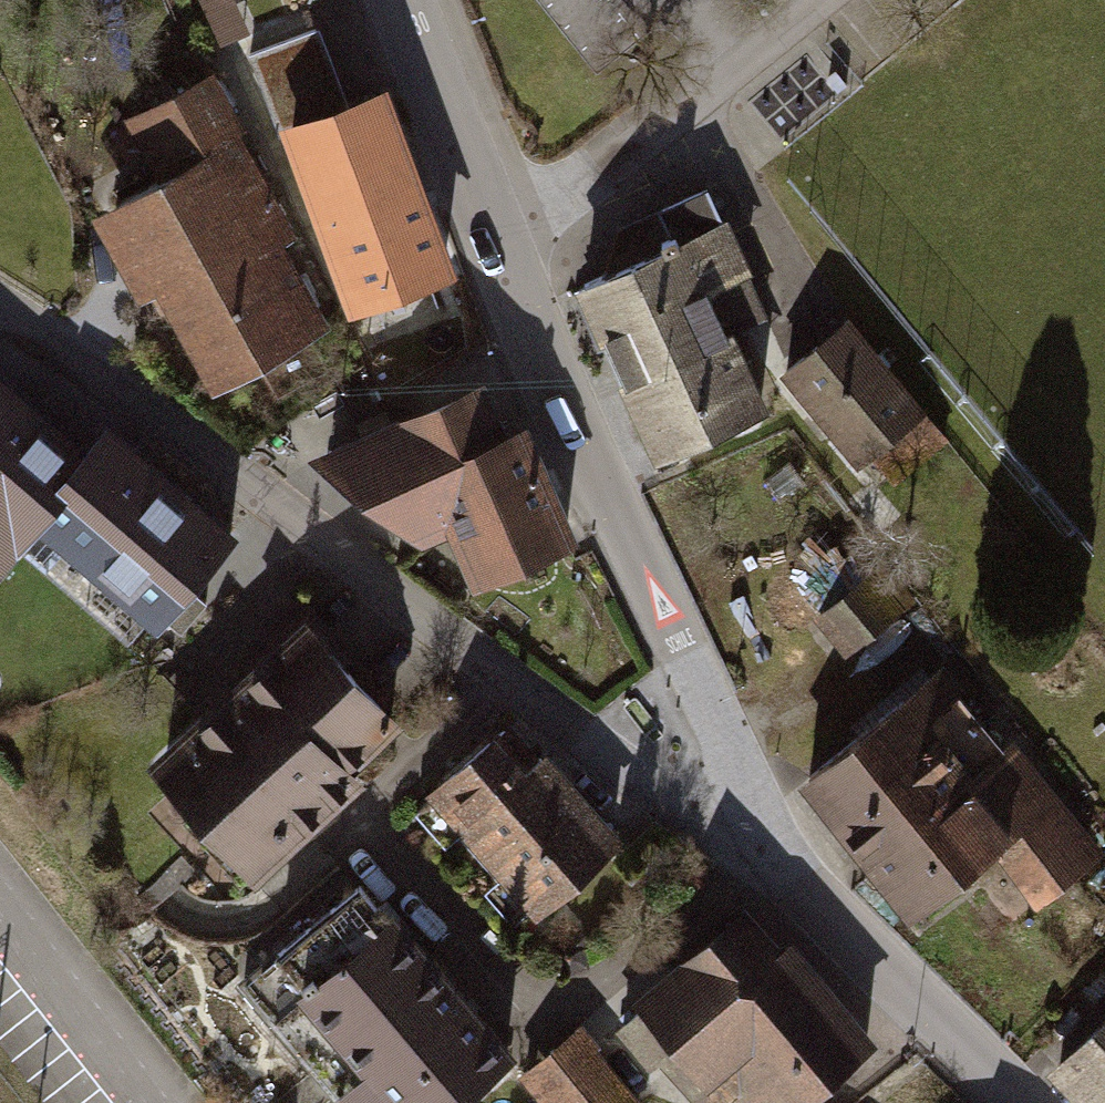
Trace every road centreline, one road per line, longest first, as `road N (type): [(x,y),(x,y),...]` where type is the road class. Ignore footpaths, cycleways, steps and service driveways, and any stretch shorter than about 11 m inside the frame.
road 1 (residential): [(0,310),(155,409),(582,736),(796,880)]
road 2 (tertiary): [(504,258),(796,880)]
road 3 (residential): [(504,258),(822,0)]
road 4 (tertiary): [(796,880),(1023,1102)]
road 5 (tertiary): [(404,0),(504,258)]

